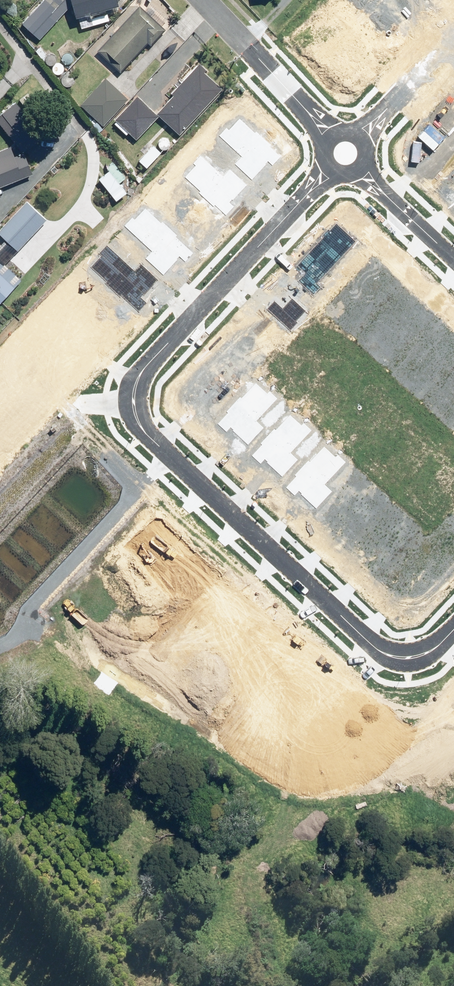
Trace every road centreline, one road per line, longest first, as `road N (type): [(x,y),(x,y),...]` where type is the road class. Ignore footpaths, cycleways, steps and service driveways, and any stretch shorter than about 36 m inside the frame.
road 1 (residential): [(329,167),(139,373),(132,410),(382,653),(417,660),(453,627)]
road 2 (track): [(0,640),(26,624),(173,455)]
road 3 (residential): [(330,137),(205,0)]
road 4 (residential): [(453,256),(359,168)]

